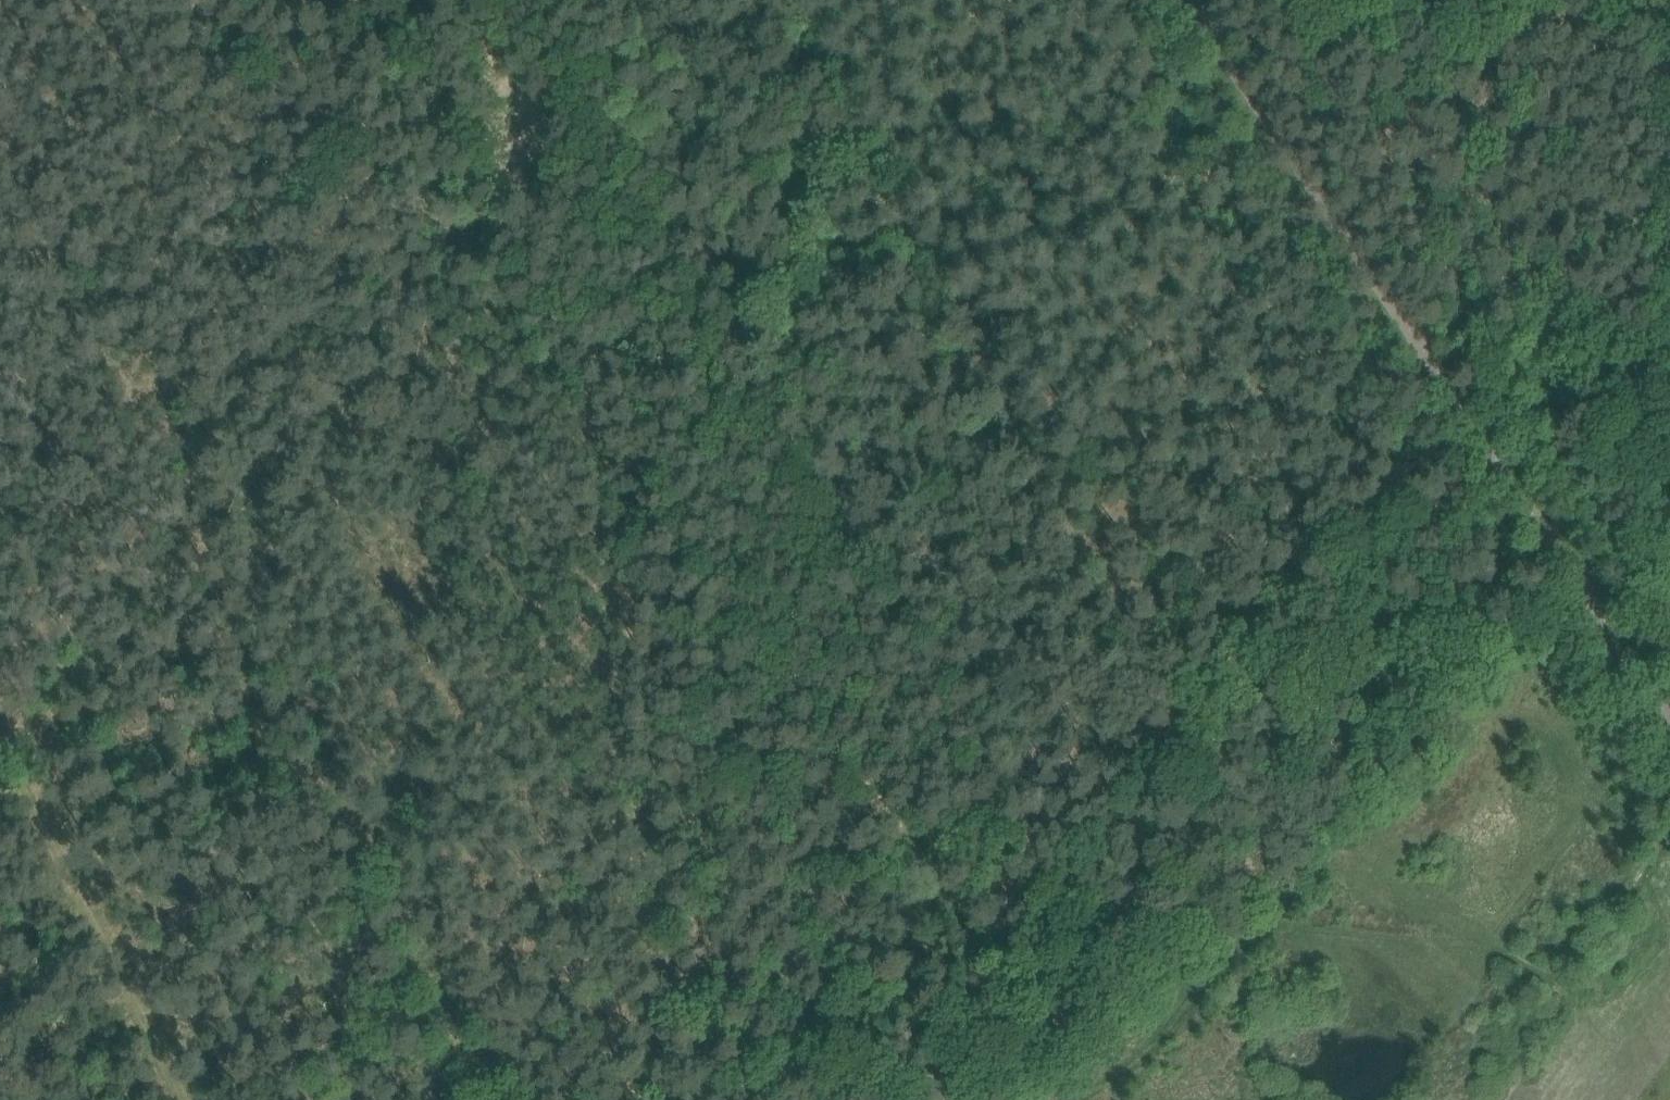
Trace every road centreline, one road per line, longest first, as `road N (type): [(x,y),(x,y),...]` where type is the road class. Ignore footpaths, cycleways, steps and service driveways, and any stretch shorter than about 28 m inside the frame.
road 1 (track): [(793,0),(1190,702),(1110,812),(1026,865)]
road 2 (track): [(1495,459),(1669,326)]

